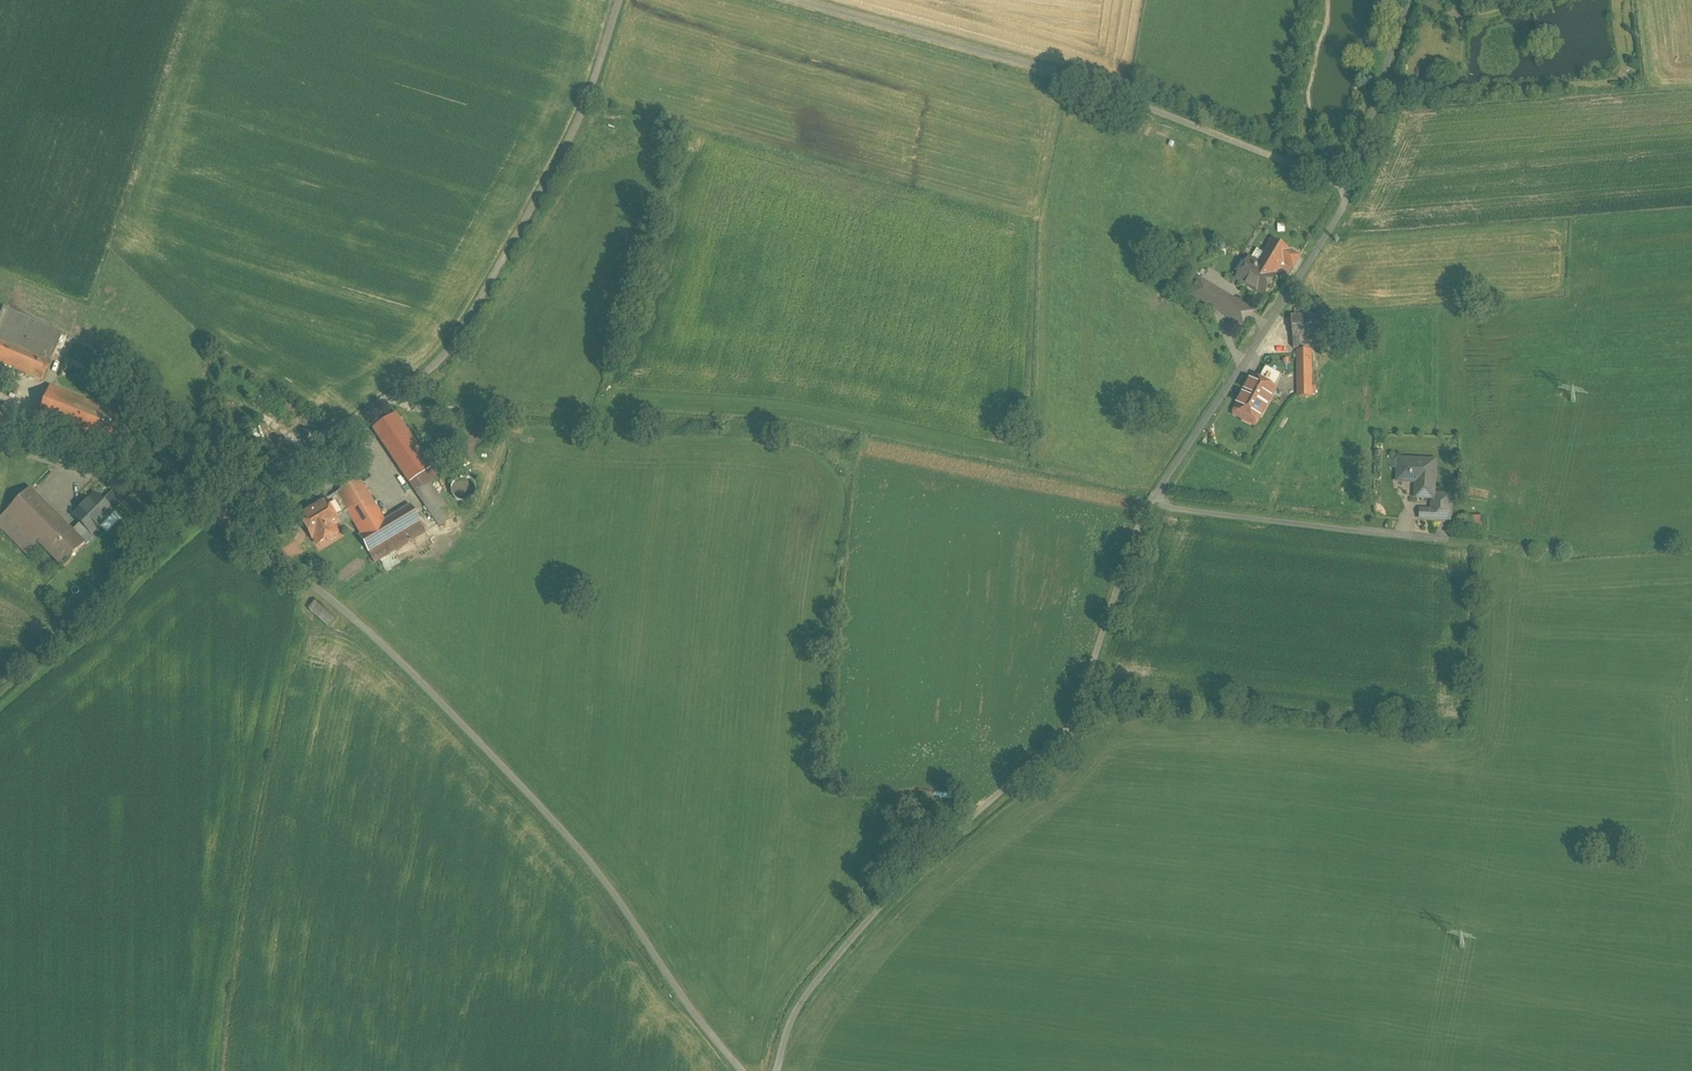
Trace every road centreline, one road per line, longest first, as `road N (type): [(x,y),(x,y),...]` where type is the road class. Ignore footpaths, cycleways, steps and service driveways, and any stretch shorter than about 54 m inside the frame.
road 1 (track): [(785,0),(998,59),(1350,192),(1410,0)]
road 2 (unclassified): [(222,526),(298,566),(355,612),(537,796),(747,1070)]
road 3 (unclassified): [(778,1070),(799,1012),(873,914),(936,841),(1068,733),(1154,503)]
road 4 (unclassified): [(618,0),(515,249),(403,400),(222,526)]
road 5 (unclassified): [(1154,503),(1350,192)]
road 6 (unclassified): [(1447,525),(1442,540),(1154,503)]
road 7 (unclassified): [(222,526),(0,441)]

